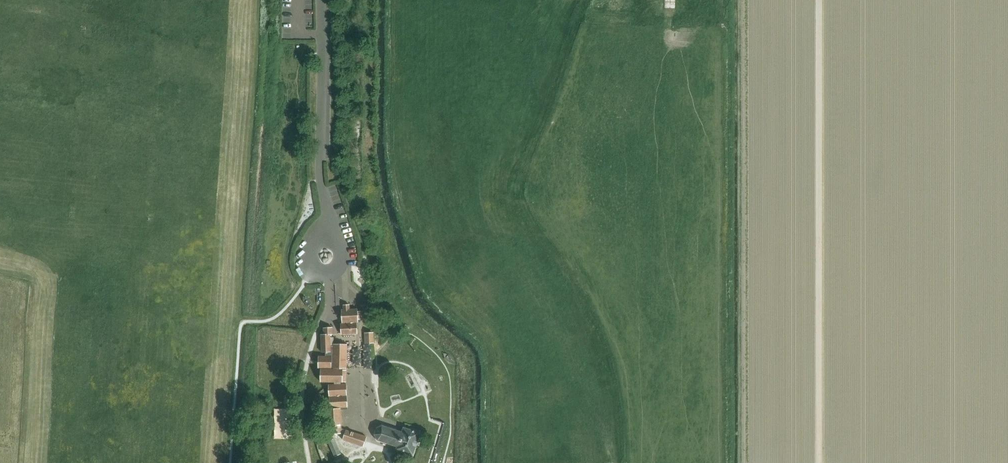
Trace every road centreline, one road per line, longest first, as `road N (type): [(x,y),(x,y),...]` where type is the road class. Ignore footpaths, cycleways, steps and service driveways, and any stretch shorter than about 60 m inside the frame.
road 1 (track): [(819,462),(819,0)]
road 2 (unclassified): [(325,238),(320,0)]
road 3 (track): [(386,225),(372,176),(372,0)]

